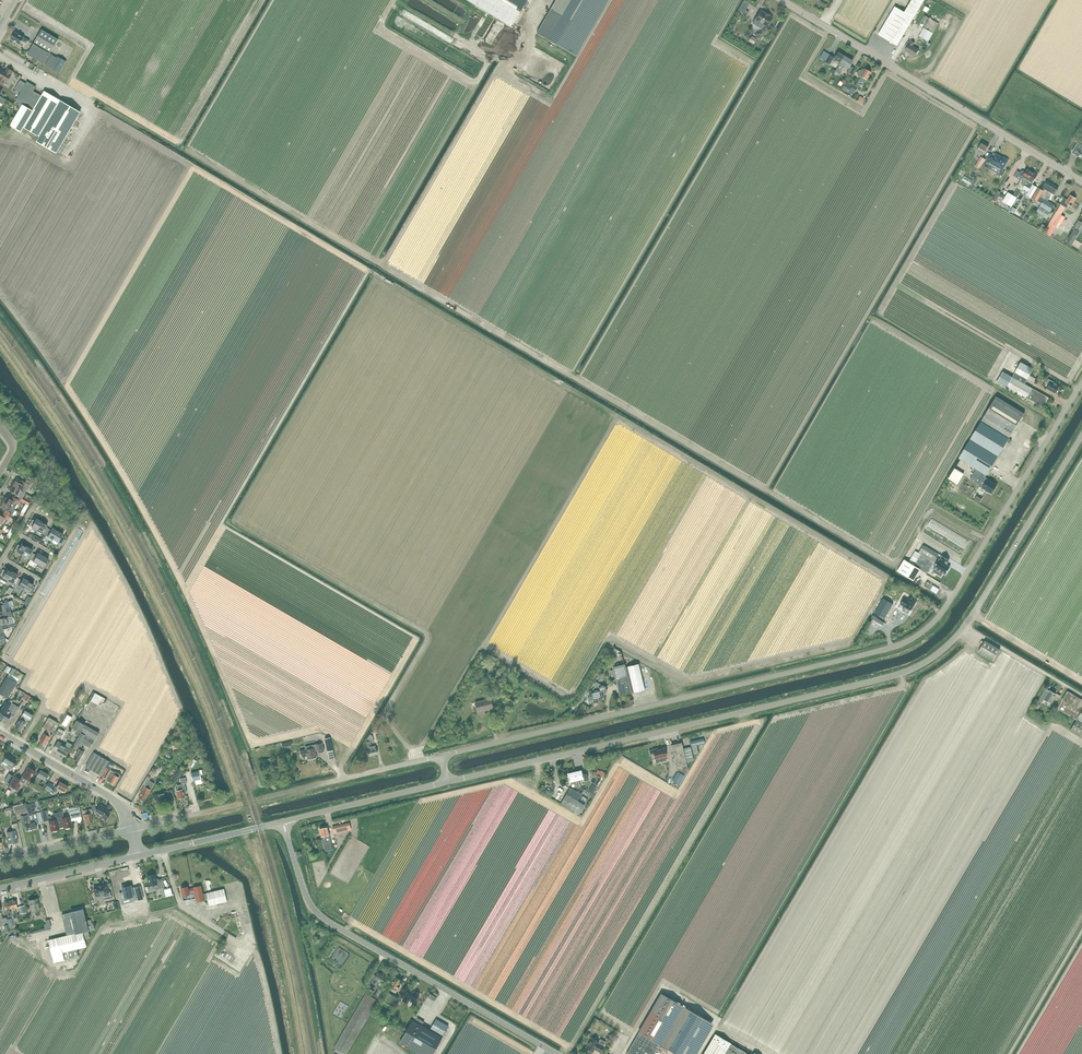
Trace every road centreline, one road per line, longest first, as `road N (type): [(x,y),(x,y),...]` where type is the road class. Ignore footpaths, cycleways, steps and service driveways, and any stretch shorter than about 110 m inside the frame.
road 1 (unclassified): [(441,756),(915,637),(947,606),(1081,384)]
road 2 (unclassified): [(448,782),(918,666),(967,624),(1081,437)]
road 3 (unclassified): [(556,1053),(318,914),(283,822)]
road 4 (unclassified): [(1081,182),(782,0)]
road 5 (unclassified): [(261,799),(441,756)]
road 6 (unclassified): [(283,822),(448,782)]
road 7 (unclassified): [(132,829),(116,801),(0,734)]
road 8 (unclassified): [(139,856),(283,822)]
road 9 (unclassified): [(0,889),(139,856)]
road 10 (unclassified): [(0,860),(132,829)]

